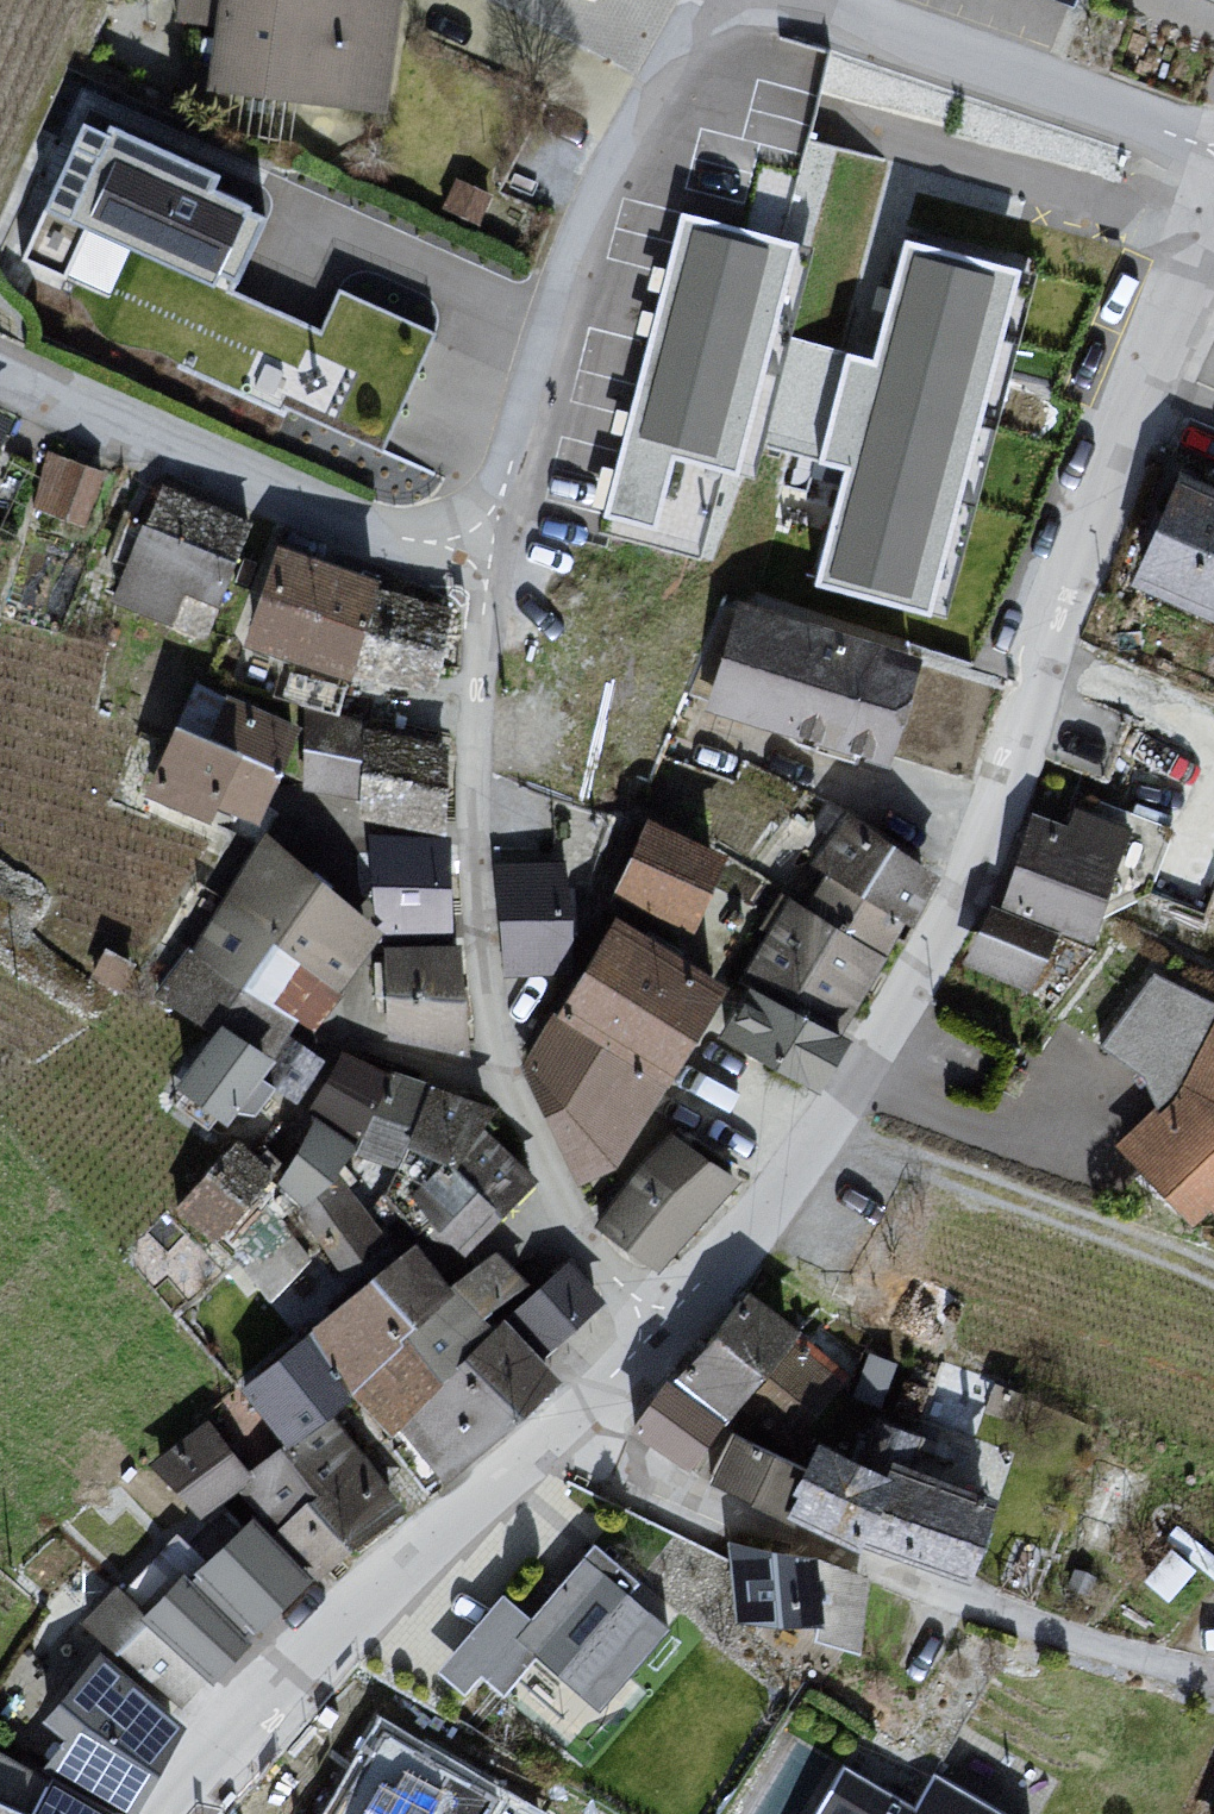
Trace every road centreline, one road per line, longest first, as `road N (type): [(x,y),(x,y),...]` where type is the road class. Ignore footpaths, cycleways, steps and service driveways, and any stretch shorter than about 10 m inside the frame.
road 1 (residential): [(493,552),(475,752),(485,993),(513,1101),(571,1216),(659,1329)]
road 2 (residential): [(659,1329),(821,1147),(894,1026),(968,888),(1034,699)]
road 3 (residential): [(493,552),(549,342),(602,195),(727,0)]
road 4 (residential): [(256,1728),(659,1329)]
road 5 (residential): [(0,375),(385,541),(493,552)]
road 6 (residential): [(1034,699),(1131,442),(1213,264)]
road 7 (residential): [(1213,152),(822,0)]

